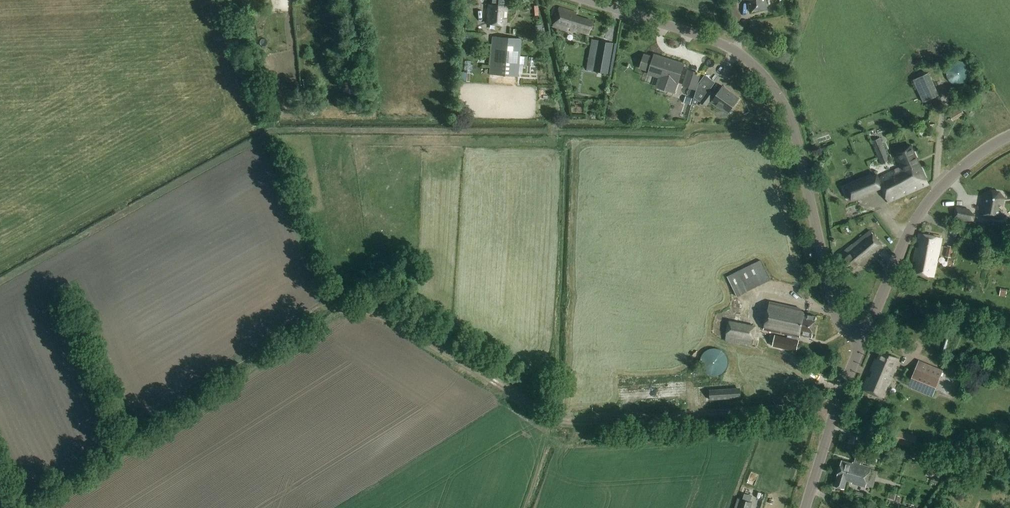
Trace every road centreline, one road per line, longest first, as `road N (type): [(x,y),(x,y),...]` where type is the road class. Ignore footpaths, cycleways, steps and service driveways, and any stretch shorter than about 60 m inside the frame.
road 1 (unclassified): [(864,339),(840,322),(794,128),(761,72),(721,43),(588,0)]
road 2 (tertiary): [(864,339),(932,194),(1009,136)]
road 3 (tertiary): [(807,507),(864,339)]

